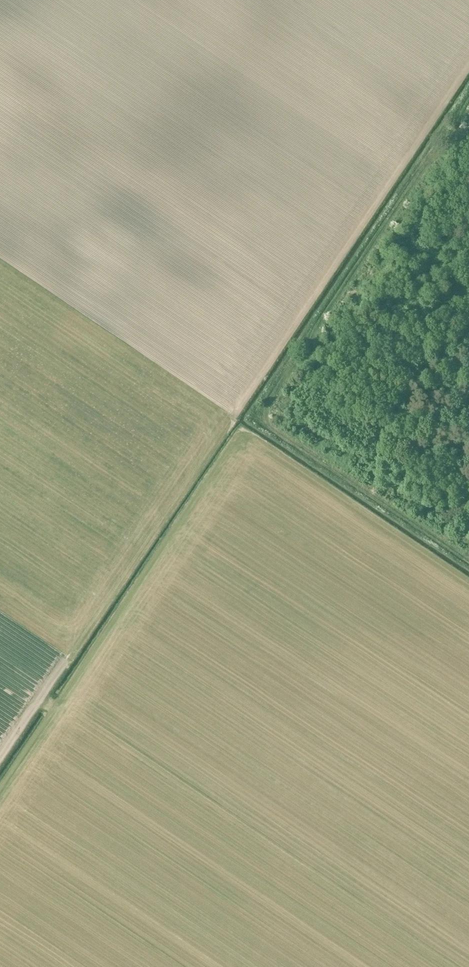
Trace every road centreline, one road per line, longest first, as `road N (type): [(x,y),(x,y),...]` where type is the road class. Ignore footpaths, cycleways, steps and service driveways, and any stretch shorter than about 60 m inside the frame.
road 1 (track): [(468,565),(267,429),(262,417),(468,101)]

